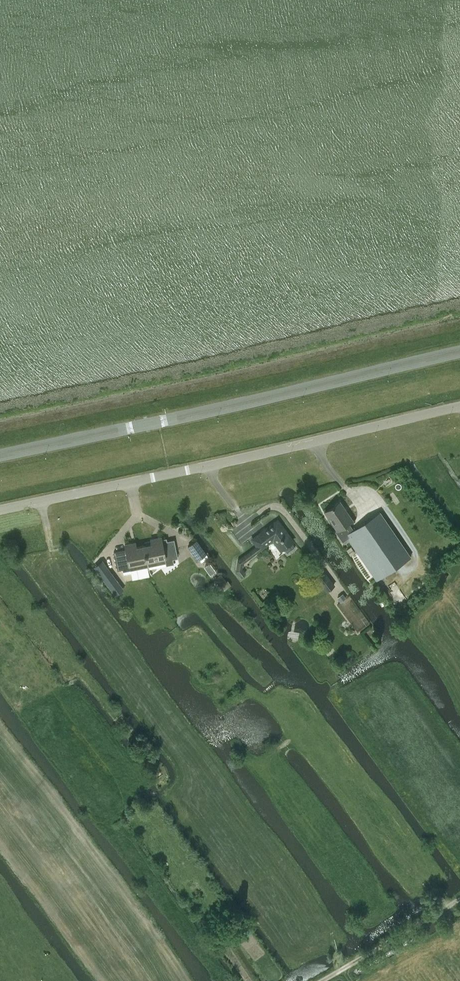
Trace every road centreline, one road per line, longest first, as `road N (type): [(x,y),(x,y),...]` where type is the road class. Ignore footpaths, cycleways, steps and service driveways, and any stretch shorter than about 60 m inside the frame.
road 1 (unclassified): [(0,511),(459,407)]
road 2 (secondary): [(0,456),(459,353)]
road 3 (track): [(318,980),(459,901)]

